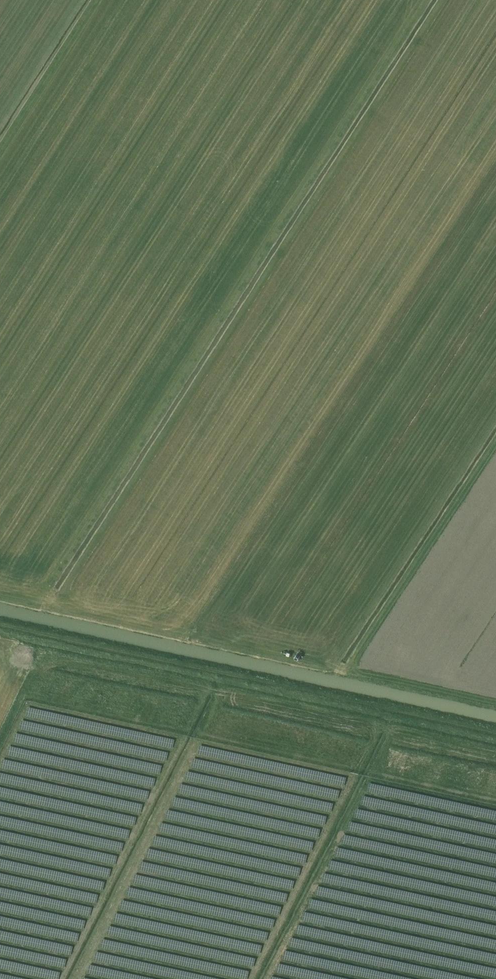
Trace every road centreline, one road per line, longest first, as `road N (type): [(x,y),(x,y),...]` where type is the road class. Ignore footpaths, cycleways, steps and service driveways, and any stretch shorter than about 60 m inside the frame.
road 1 (track): [(0,624),(495,734)]

